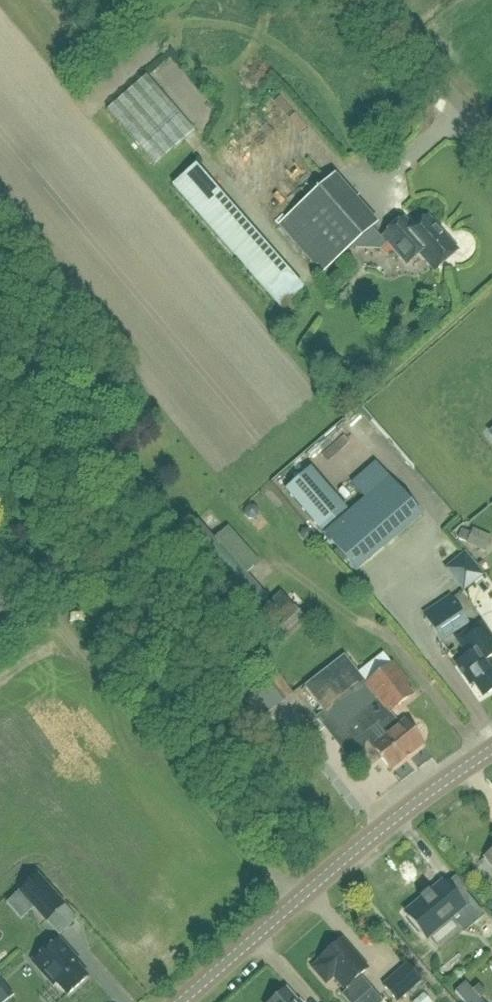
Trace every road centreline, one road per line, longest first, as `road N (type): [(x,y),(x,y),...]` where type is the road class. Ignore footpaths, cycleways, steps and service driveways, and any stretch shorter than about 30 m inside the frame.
road 1 (tertiary): [(181,1001),(296,901),(491,753)]
road 2 (unclassified): [(491,141),(372,0)]

